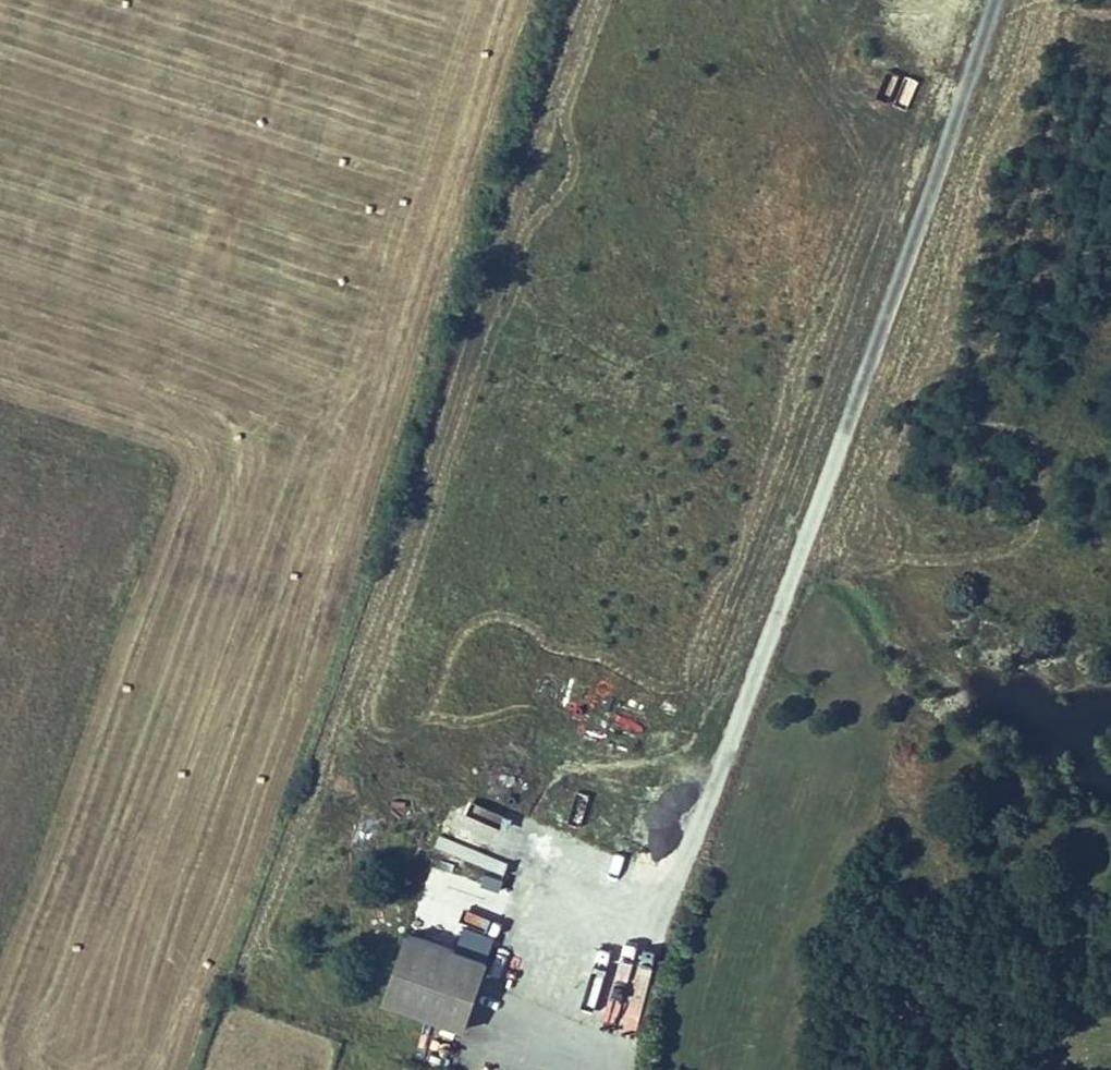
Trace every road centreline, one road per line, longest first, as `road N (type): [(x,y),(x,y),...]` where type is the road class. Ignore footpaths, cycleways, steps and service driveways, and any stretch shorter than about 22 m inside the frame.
road 1 (track): [(988,0),(670,899),(624,1069)]

